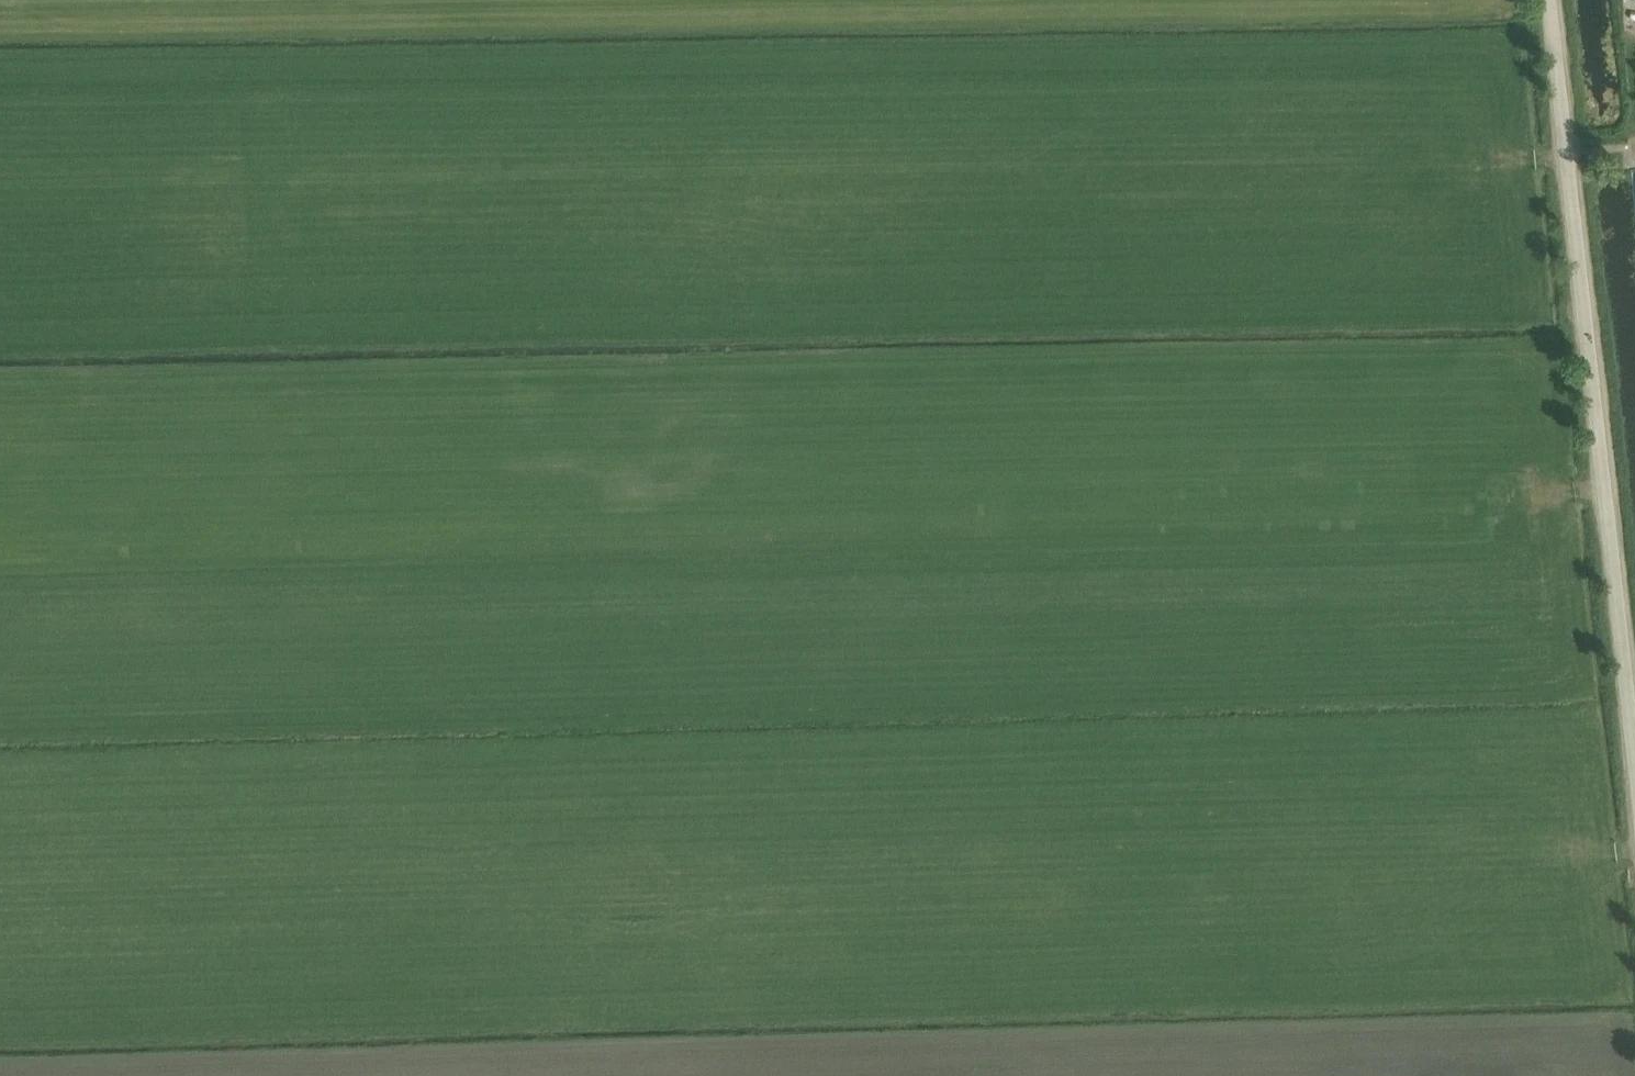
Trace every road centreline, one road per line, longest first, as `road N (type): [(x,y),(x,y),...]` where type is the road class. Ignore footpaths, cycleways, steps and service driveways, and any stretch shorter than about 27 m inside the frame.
road 1 (unclassified): [(1634,746),(1547,0)]

